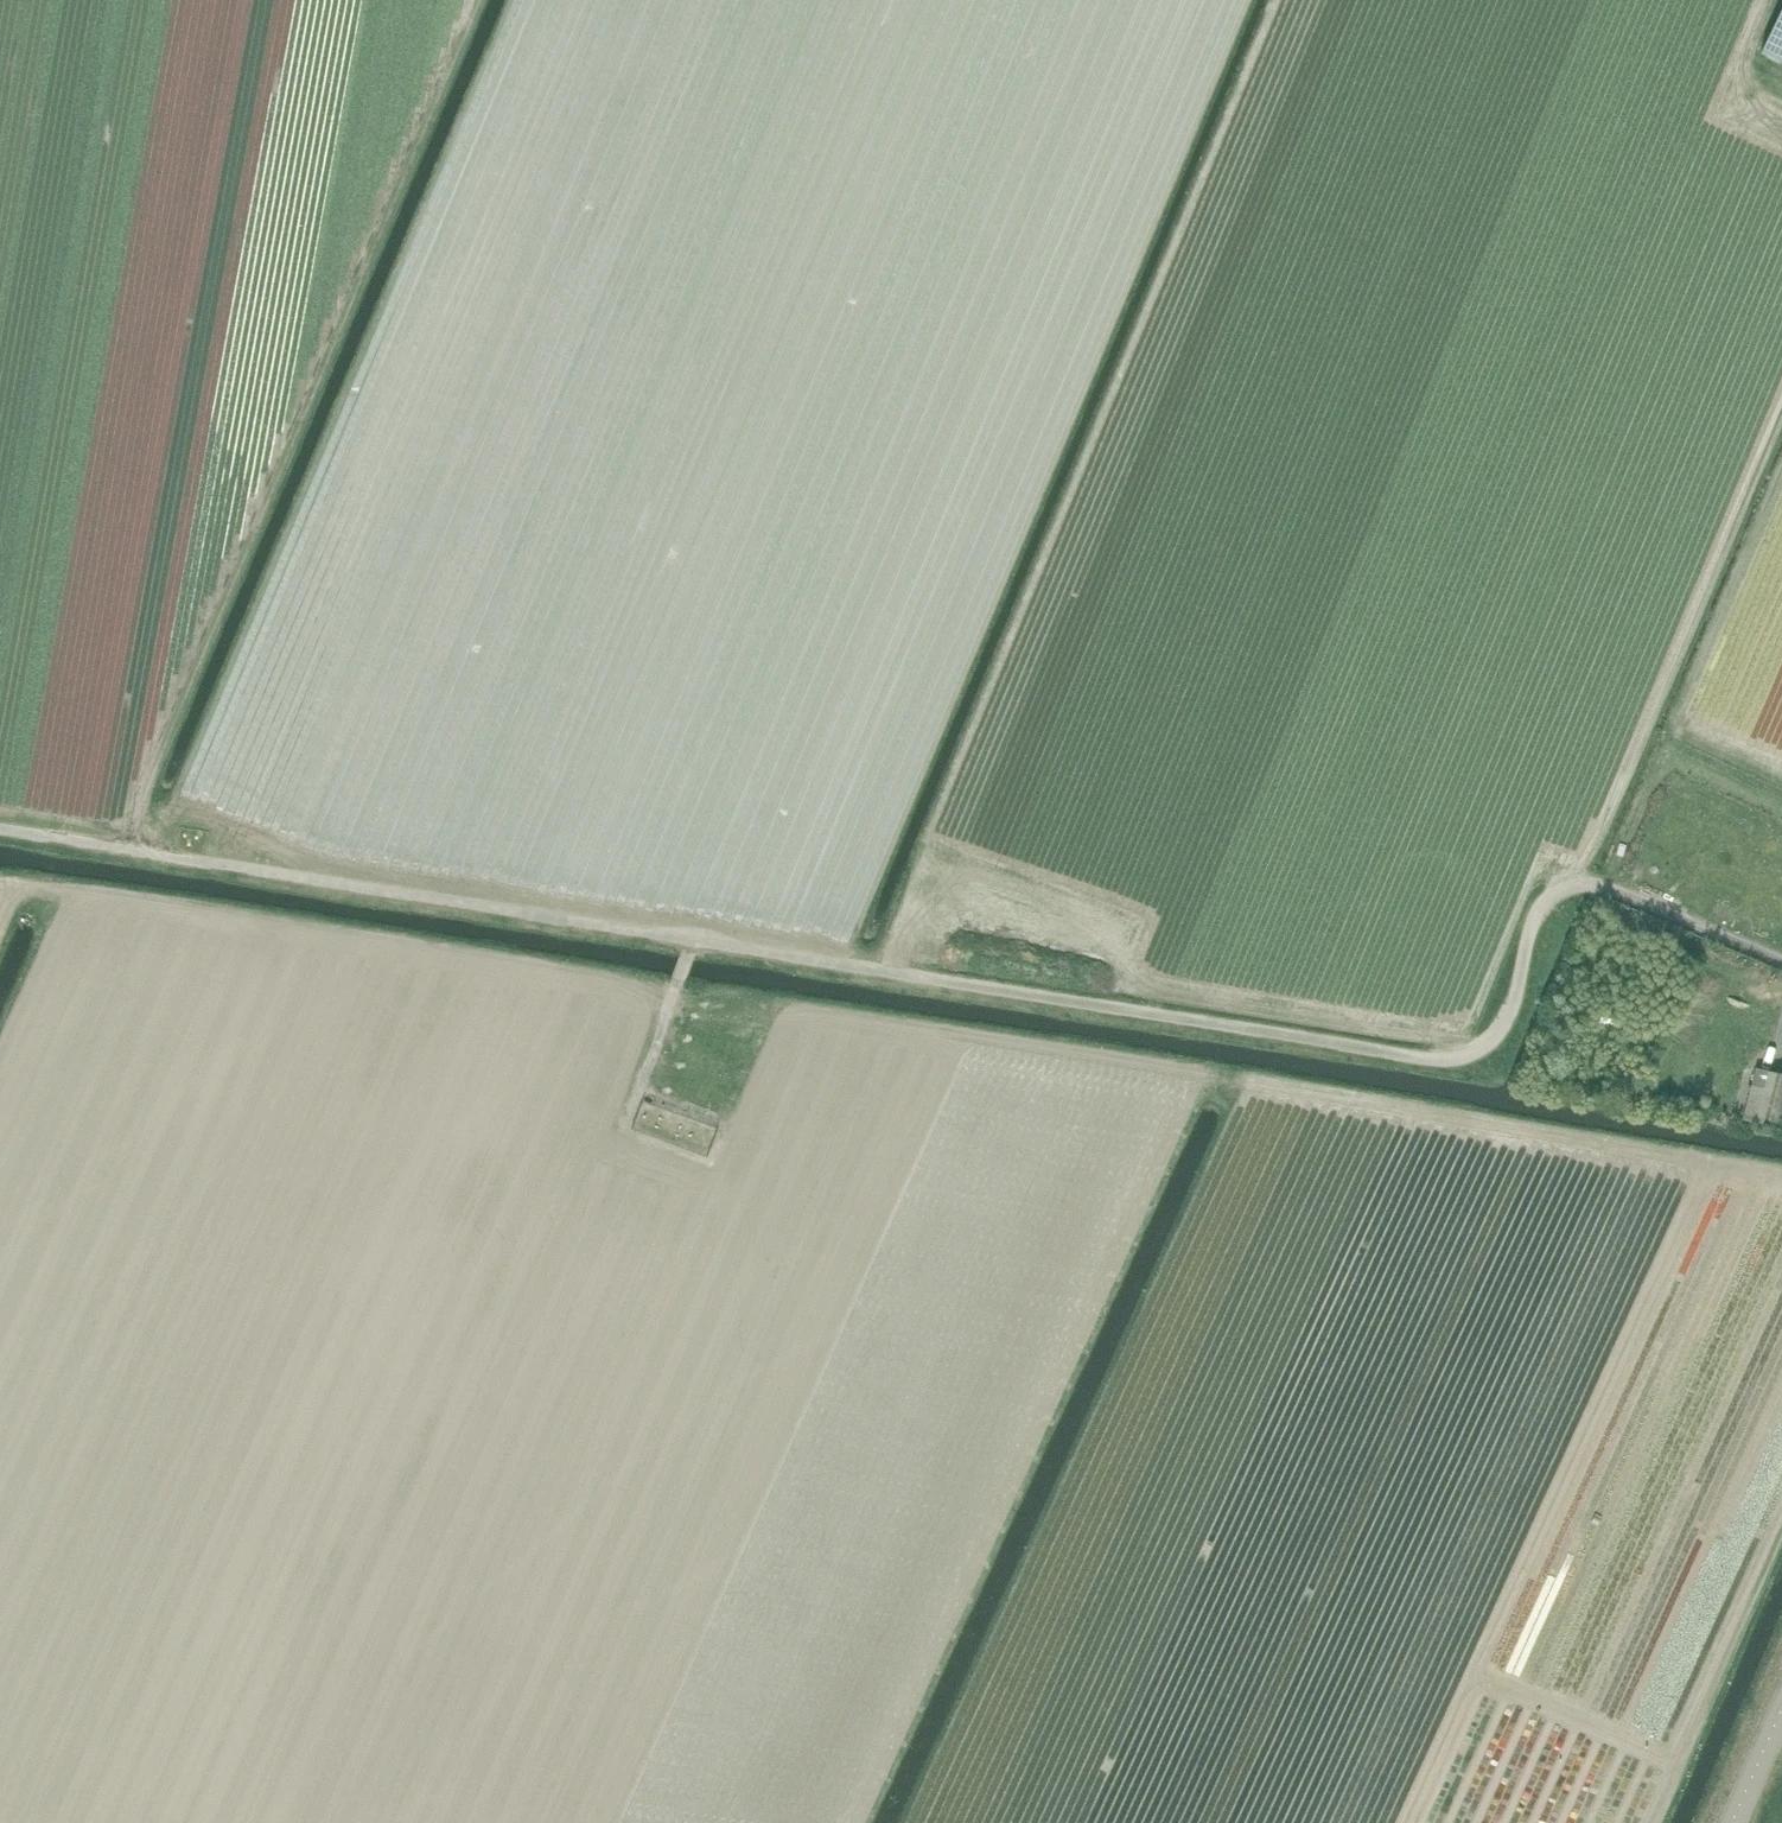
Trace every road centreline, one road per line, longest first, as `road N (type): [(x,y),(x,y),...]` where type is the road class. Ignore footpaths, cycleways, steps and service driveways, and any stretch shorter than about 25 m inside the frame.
road 1 (track): [(694,942),(0,830)]
road 2 (unclassified): [(1731,1822),(1781,1707)]

